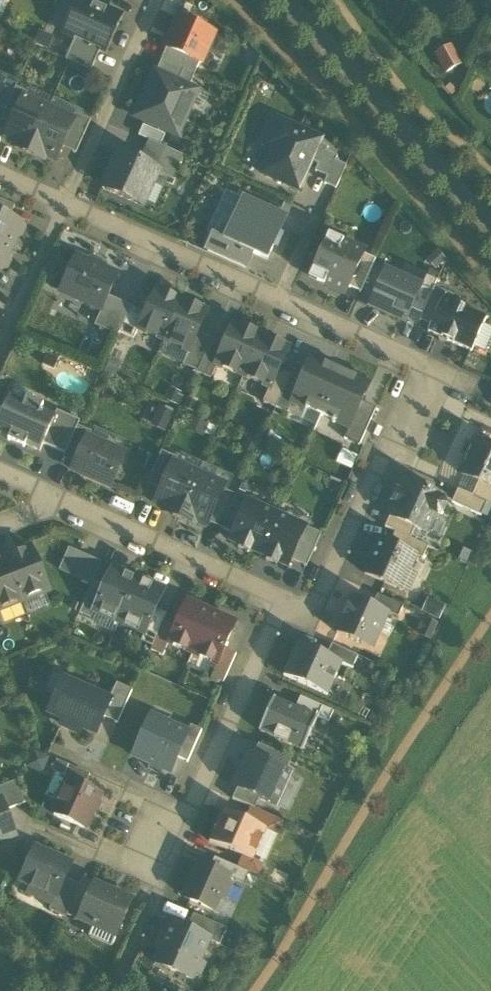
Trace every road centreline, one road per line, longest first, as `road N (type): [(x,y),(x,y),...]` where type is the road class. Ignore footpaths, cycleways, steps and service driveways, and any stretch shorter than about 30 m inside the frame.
road 1 (residential): [(67,202),(423,363),(314,612),(284,599)]
road 2 (residential): [(285,0),(490,225)]
road 3 (residential): [(284,599),(164,869)]
road 4 (residential): [(58,500),(284,599)]
road 5 (residential): [(158,0),(67,202)]
road 6 (residential): [(67,202),(0,353)]

